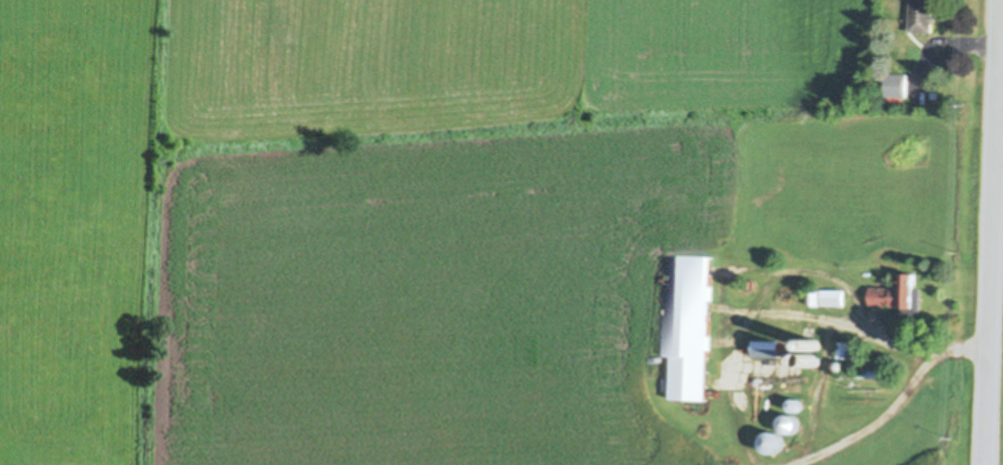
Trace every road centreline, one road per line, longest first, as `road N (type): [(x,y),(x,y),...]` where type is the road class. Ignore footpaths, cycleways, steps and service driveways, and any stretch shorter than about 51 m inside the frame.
road 1 (tertiary): [(986,464),(999,0)]

